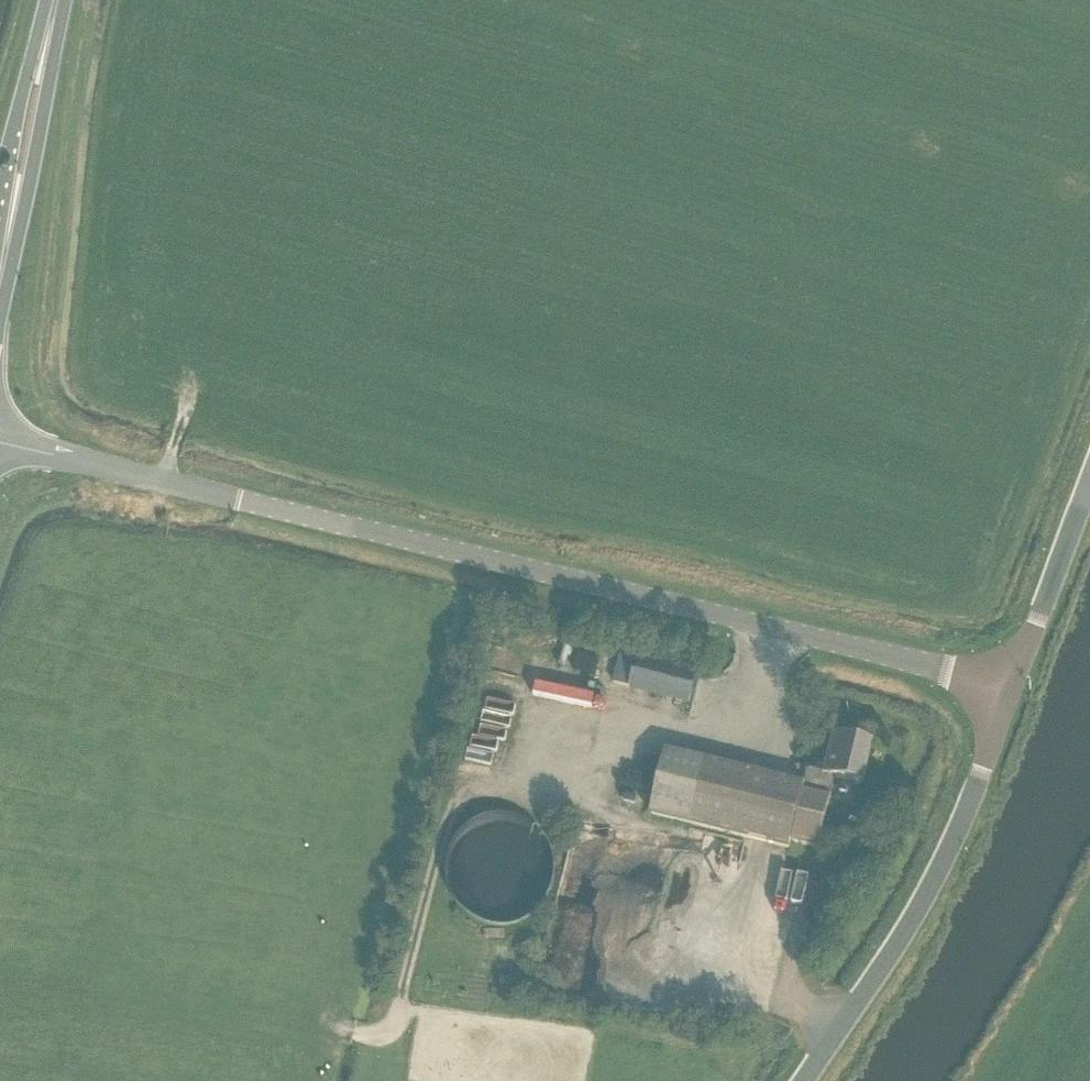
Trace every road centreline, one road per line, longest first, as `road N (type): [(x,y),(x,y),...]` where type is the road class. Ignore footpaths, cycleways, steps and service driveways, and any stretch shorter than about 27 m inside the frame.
road 1 (tertiary): [(1011,696),(0,442)]
road 2 (unclassified): [(809,1080),(925,903),(972,805),(1011,696)]
road 3 (trunk): [(0,314),(47,87),(52,12)]
road 4 (tertiary): [(1011,696),(1089,489)]
road 5 (trunk): [(52,12),(25,83),(0,187)]

